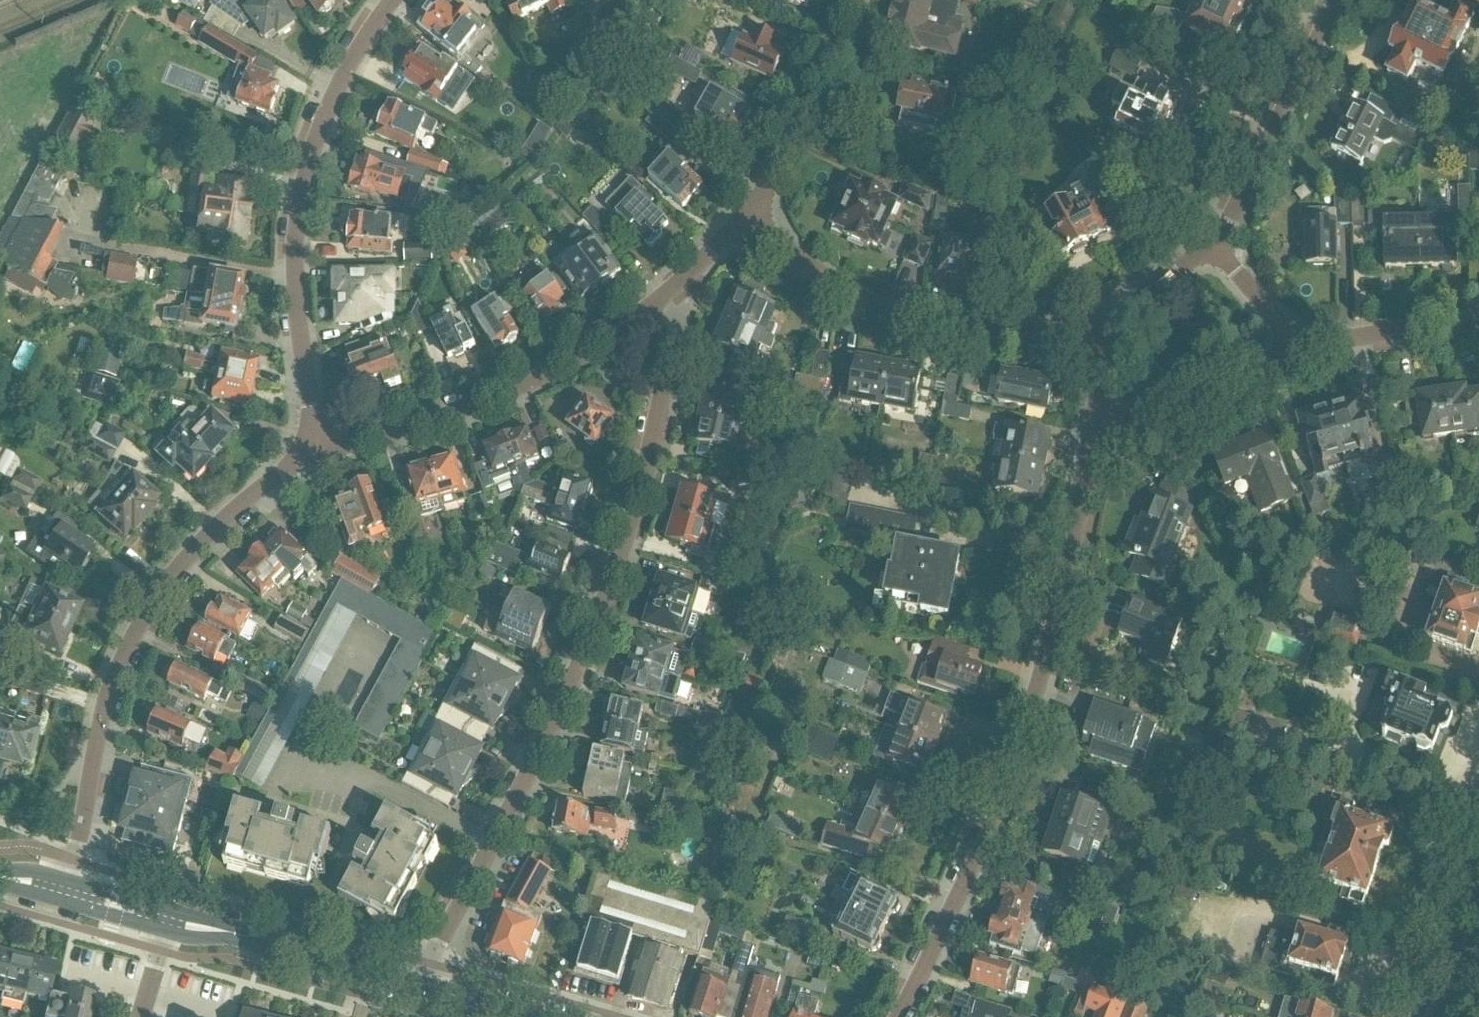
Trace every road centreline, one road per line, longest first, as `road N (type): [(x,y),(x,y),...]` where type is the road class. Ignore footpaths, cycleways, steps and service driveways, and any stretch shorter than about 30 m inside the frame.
road 1 (residential): [(902,1016),(1013,793),(1050,672),(1098,419)]
road 2 (residential): [(494,841),(594,618),(649,449),(669,347),(669,294)]
road 3 (residential): [(66,892),(109,692),(155,601),(221,526),(319,450)]
road 4 (residential): [(319,450),(299,344),(305,179),(345,74),(395,0)]
road 5 (residential): [(1104,334),(897,313),(837,287),(744,218)]
road 6 (residential): [(319,450),(449,418),(614,334),(669,294)]
road 7 (residential): [(494,841),(320,759),(377,645)]
road 8 (residential): [(1218,244),(1338,0)]
road 9 (tertiary): [(420,987),(171,921)]
road 10 (residential): [(744,218),(854,0)]
road 11 (residential): [(1294,351),(1138,420),(1098,419)]
road 12 (residential): [(1294,351),(1478,322)]
road 13 (residential): [(420,987),(494,841)]
road 14 (secondary): [(1412,1016),(1478,884)]
road 15 (residential): [(1104,334),(1218,244)]
road 16 (residential): [(1218,244),(1294,351)]

